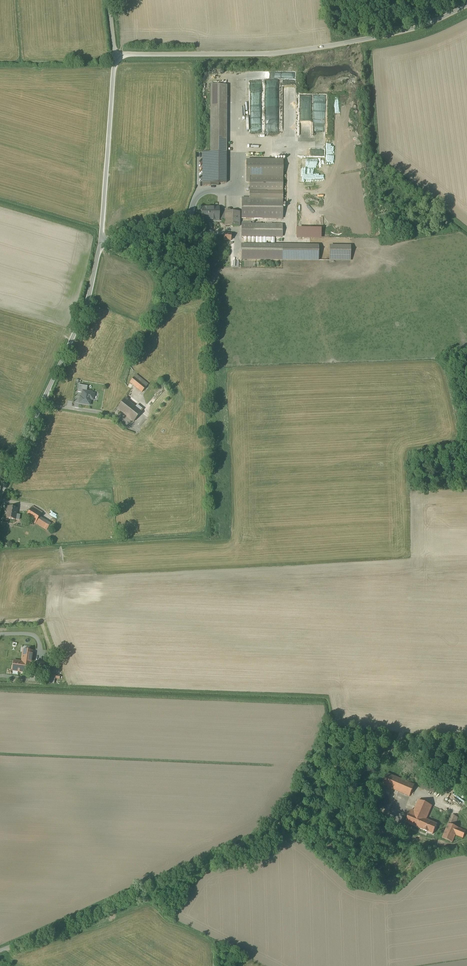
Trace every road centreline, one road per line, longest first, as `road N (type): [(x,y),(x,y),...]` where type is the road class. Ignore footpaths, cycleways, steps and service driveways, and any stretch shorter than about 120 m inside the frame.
road 1 (unclassified): [(0,492),(89,298),(115,54)]
road 2 (unclassified): [(115,54),(299,52),(414,29),(466,6)]

